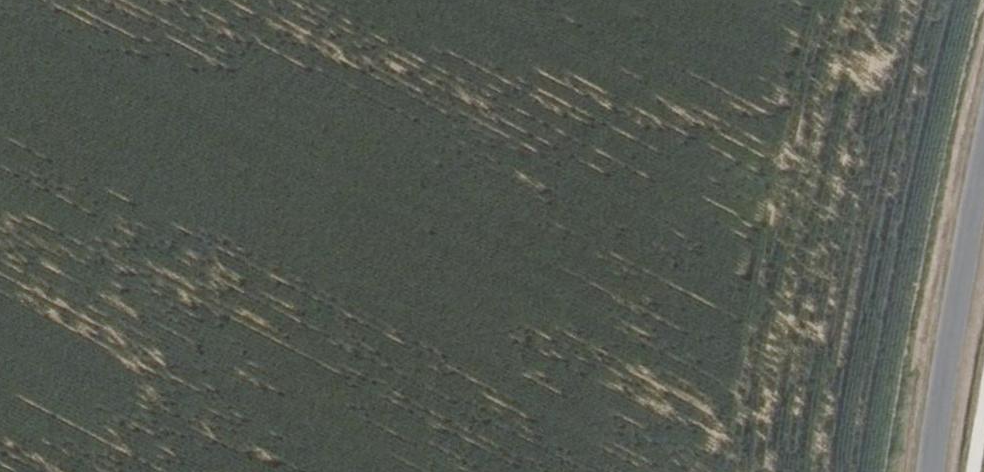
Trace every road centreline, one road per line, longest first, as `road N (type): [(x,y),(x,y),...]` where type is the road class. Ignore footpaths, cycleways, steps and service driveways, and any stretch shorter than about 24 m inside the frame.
road 1 (unclassified): [(931,471),(983,153)]

